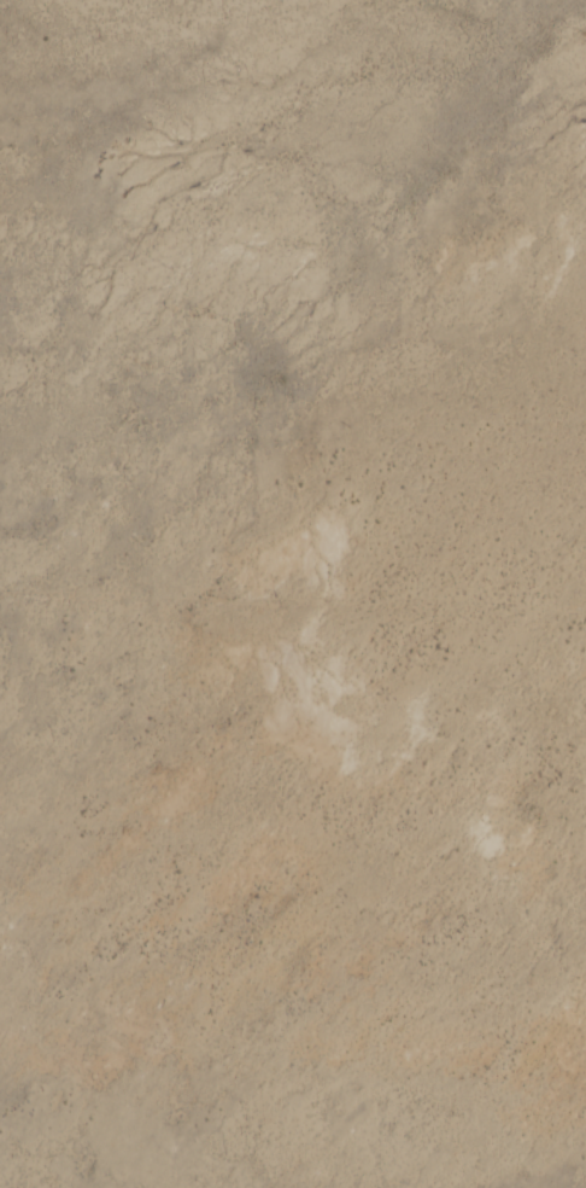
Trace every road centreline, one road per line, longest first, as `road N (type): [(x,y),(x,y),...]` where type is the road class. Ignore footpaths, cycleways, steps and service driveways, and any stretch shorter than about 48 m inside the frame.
road 1 (track): [(0,1017),(59,1031),(585,1080)]

